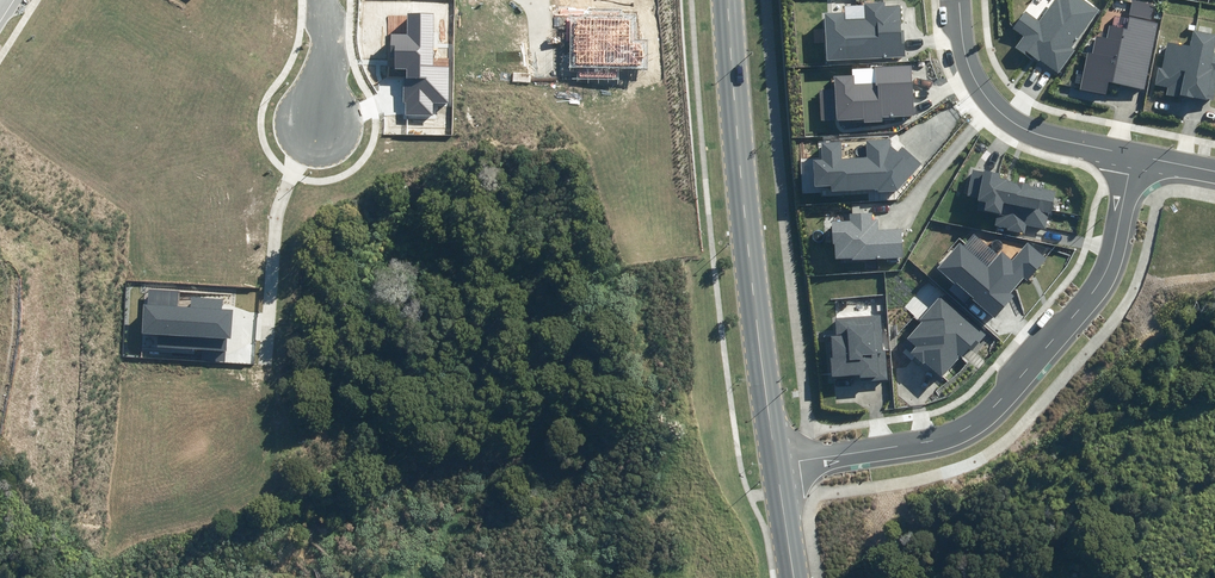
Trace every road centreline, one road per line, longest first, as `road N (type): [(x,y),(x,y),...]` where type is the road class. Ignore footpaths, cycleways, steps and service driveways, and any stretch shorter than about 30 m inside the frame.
road 1 (residential): [(1134,153),(1111,257),(997,406),(934,439),(776,459)]
road 2 (secondary): [(776,459),(730,0)]
road 3 (residential): [(1134,153),(1028,128),(990,98),(963,60),(955,0)]
road 4 (residential): [(265,351),(274,208),(317,117)]
road 5 (secondary): [(793,577),(776,459)]

